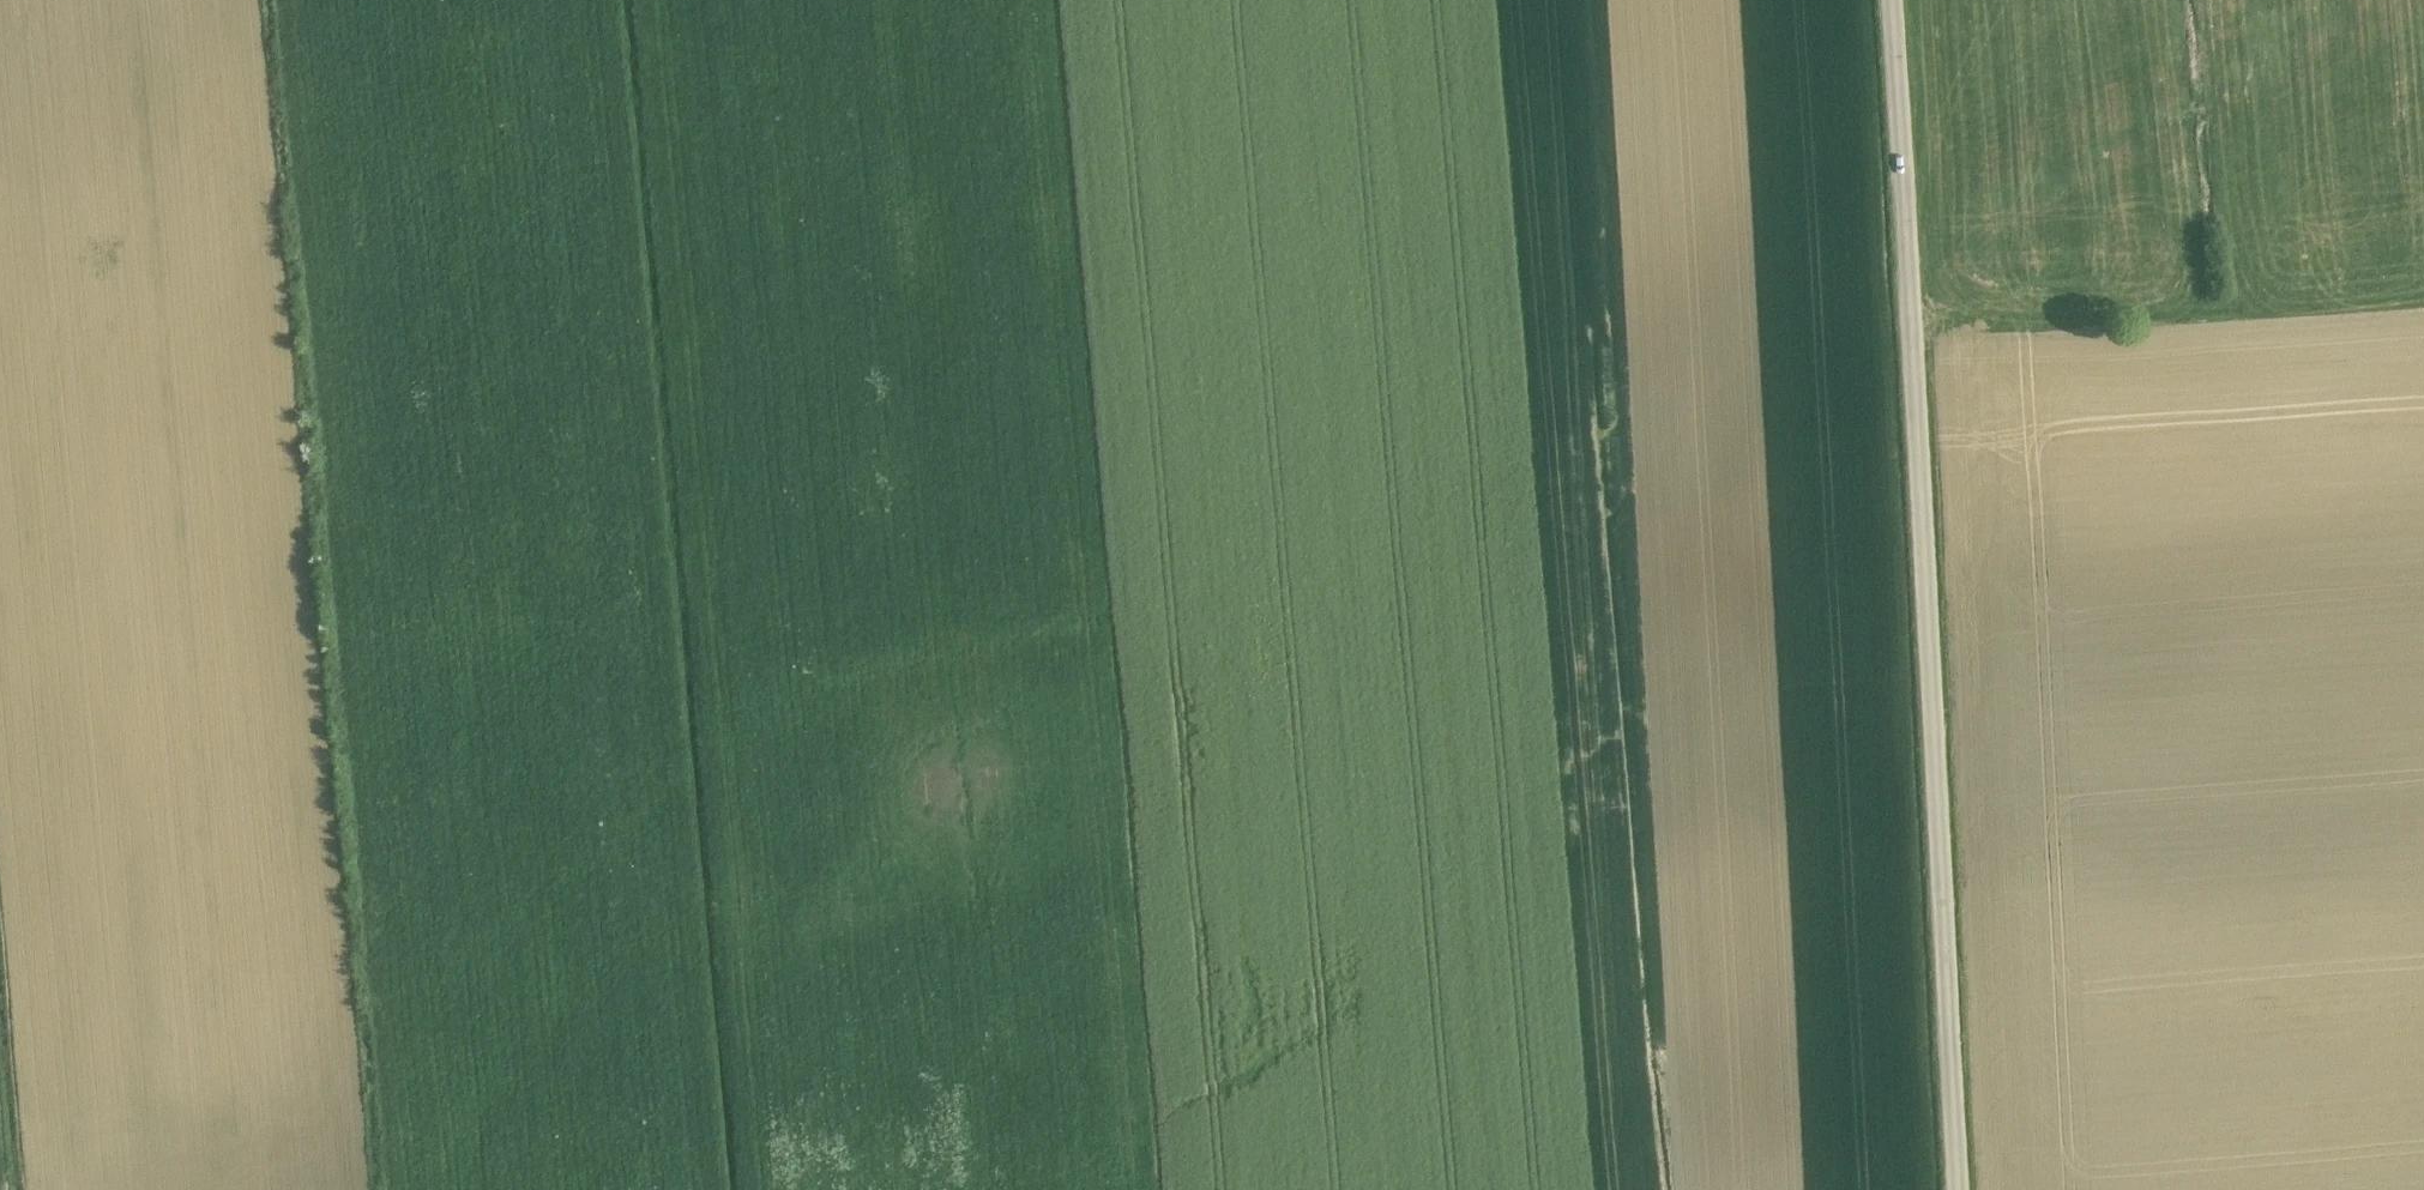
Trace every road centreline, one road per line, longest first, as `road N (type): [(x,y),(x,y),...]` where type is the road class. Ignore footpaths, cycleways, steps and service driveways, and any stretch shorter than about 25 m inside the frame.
road 1 (unclassified): [(1904,0),(1960,1189)]

